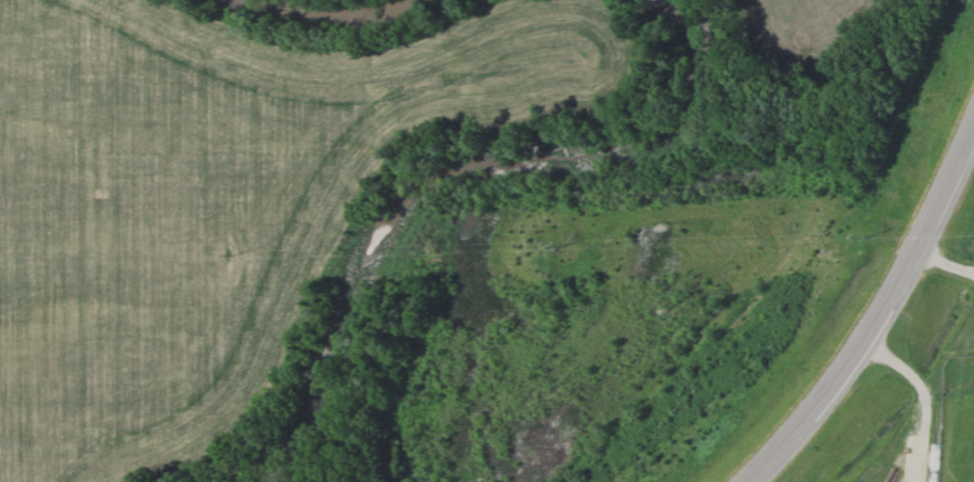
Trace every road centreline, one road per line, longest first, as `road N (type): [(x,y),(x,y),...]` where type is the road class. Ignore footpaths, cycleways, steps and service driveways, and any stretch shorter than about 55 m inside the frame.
road 1 (primary): [(973,129),(899,288),(836,377),(743,481)]

